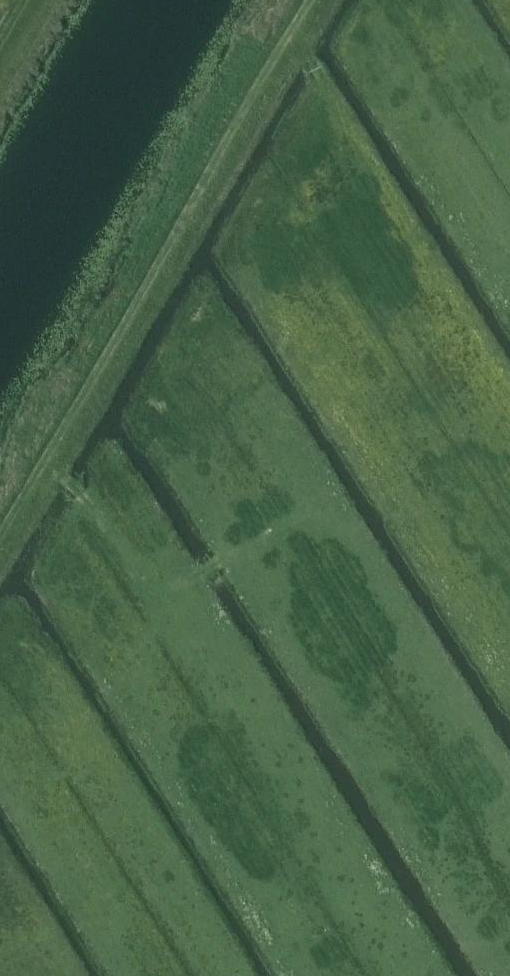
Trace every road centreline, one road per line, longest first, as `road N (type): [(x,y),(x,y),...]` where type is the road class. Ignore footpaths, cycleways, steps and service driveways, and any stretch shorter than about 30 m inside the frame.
road 1 (track): [(0,535),(210,158),(310,0)]

